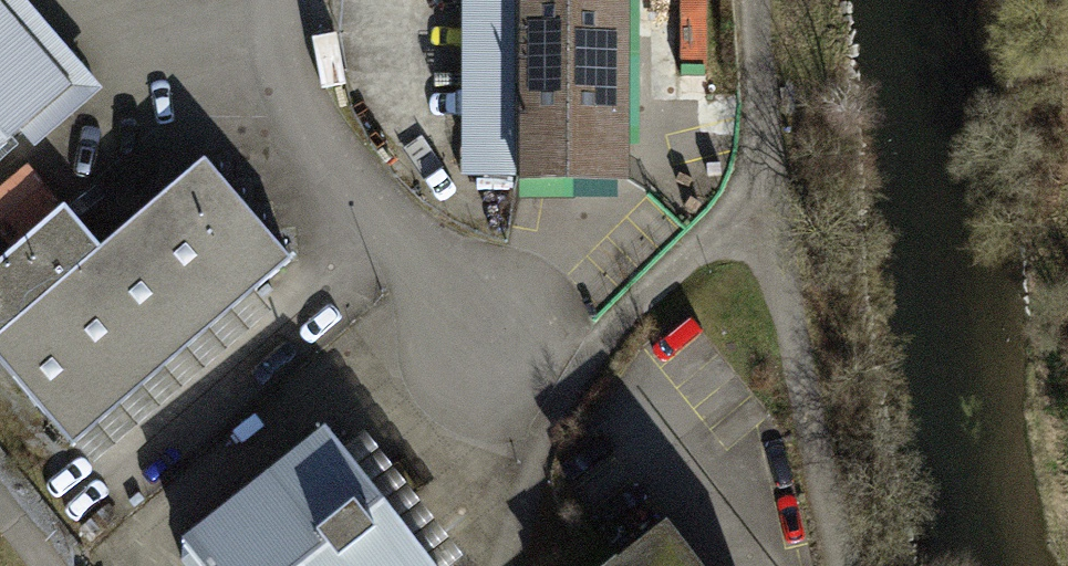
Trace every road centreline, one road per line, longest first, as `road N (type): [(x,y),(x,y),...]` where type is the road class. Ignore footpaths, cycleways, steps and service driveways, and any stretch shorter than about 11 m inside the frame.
road 1 (track): [(769,208),(842,565)]
road 2 (track): [(751,0),(769,208)]

